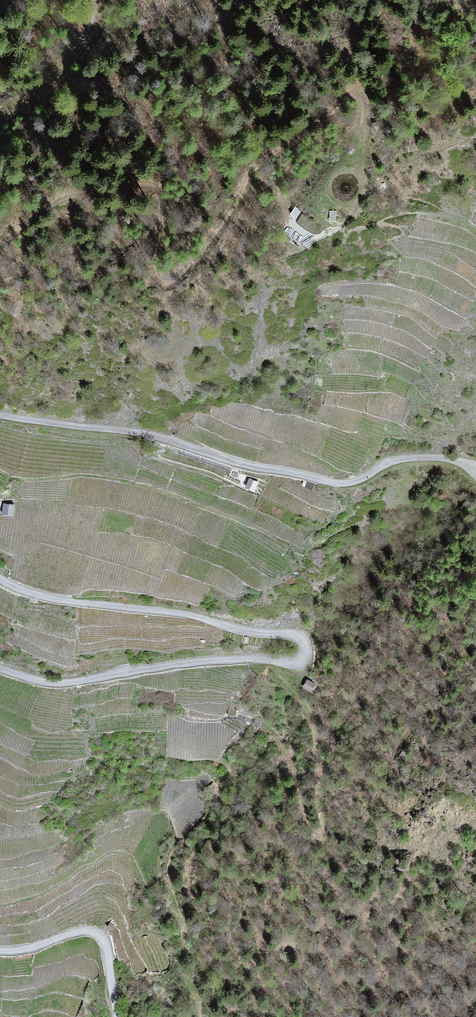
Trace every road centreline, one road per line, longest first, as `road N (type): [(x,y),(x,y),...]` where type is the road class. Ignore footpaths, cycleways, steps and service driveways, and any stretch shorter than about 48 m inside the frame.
road 1 (unclassified): [(0,573),(46,598),(208,619),(289,636),(308,649),(294,658),(80,679),(0,669)]
road 2 (unclassified): [(475,467),(432,456),(381,460),(333,478),(129,431),(0,414)]
road 3 (track): [(0,242),(75,191),(97,187),(169,279),(185,276),(216,227)]
road 4 (track): [(216,227),(266,156),(364,85)]
road 5 (unclassified): [(0,951),(96,933),(107,946),(118,1016)]
road 6 (track): [(0,124),(58,83),(95,31),(104,0)]

